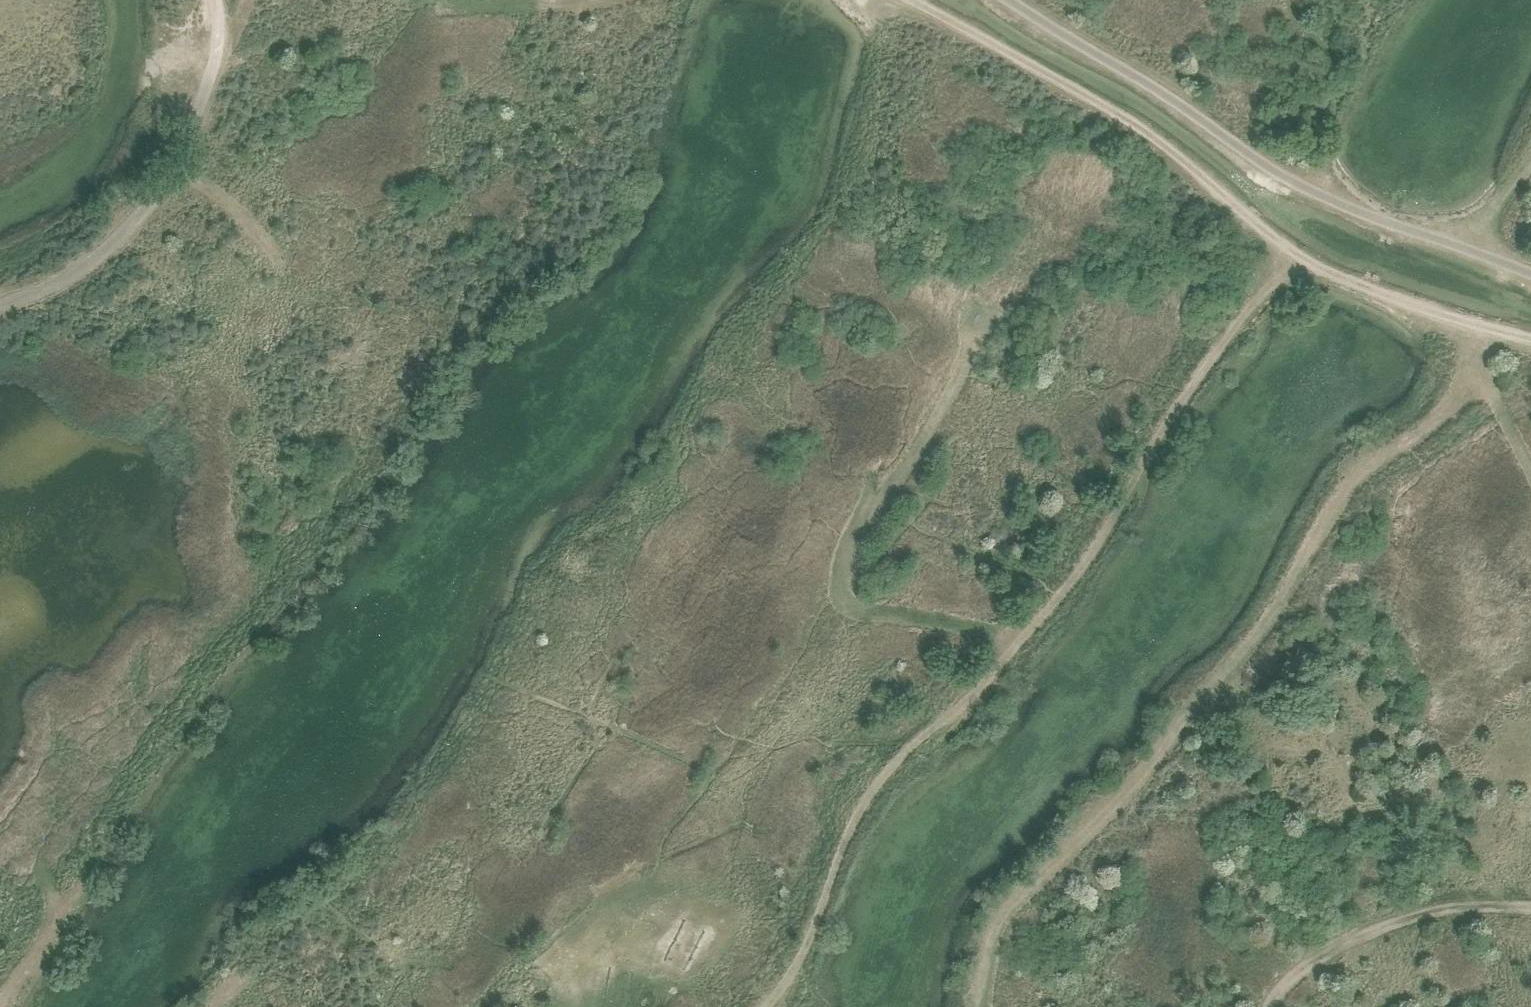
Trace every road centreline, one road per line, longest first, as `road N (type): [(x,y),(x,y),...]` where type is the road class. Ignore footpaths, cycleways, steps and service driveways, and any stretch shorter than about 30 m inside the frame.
road 1 (track): [(1300,258),(1174,420),(1064,593),(976,698),(884,774),(776,1006)]
road 2 (track): [(218,0),(224,64),(171,179),(105,255),(0,308)]

